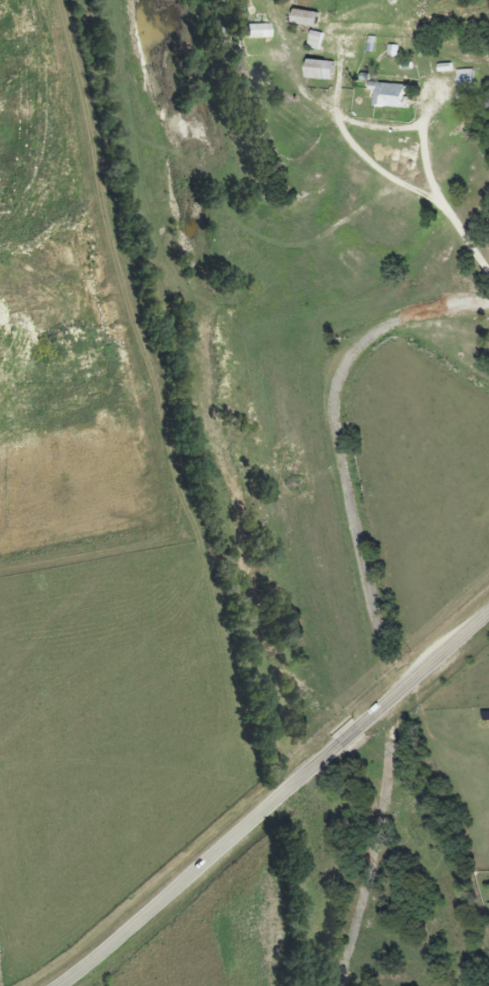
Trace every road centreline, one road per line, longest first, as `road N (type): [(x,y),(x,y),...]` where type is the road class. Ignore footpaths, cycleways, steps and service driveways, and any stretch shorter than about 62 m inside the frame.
road 1 (tertiary): [(342,743),(62,985)]
road 2 (tertiary): [(488,615),(360,727)]

